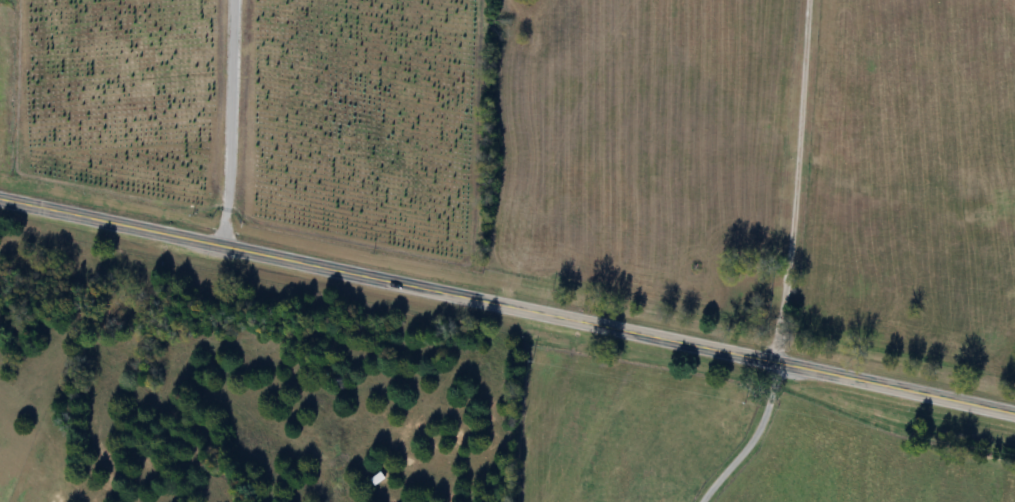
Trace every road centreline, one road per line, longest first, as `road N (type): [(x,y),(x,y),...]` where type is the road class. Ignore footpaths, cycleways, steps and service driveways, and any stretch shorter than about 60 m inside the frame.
road 1 (secondary): [(0,196),(1014,413)]

